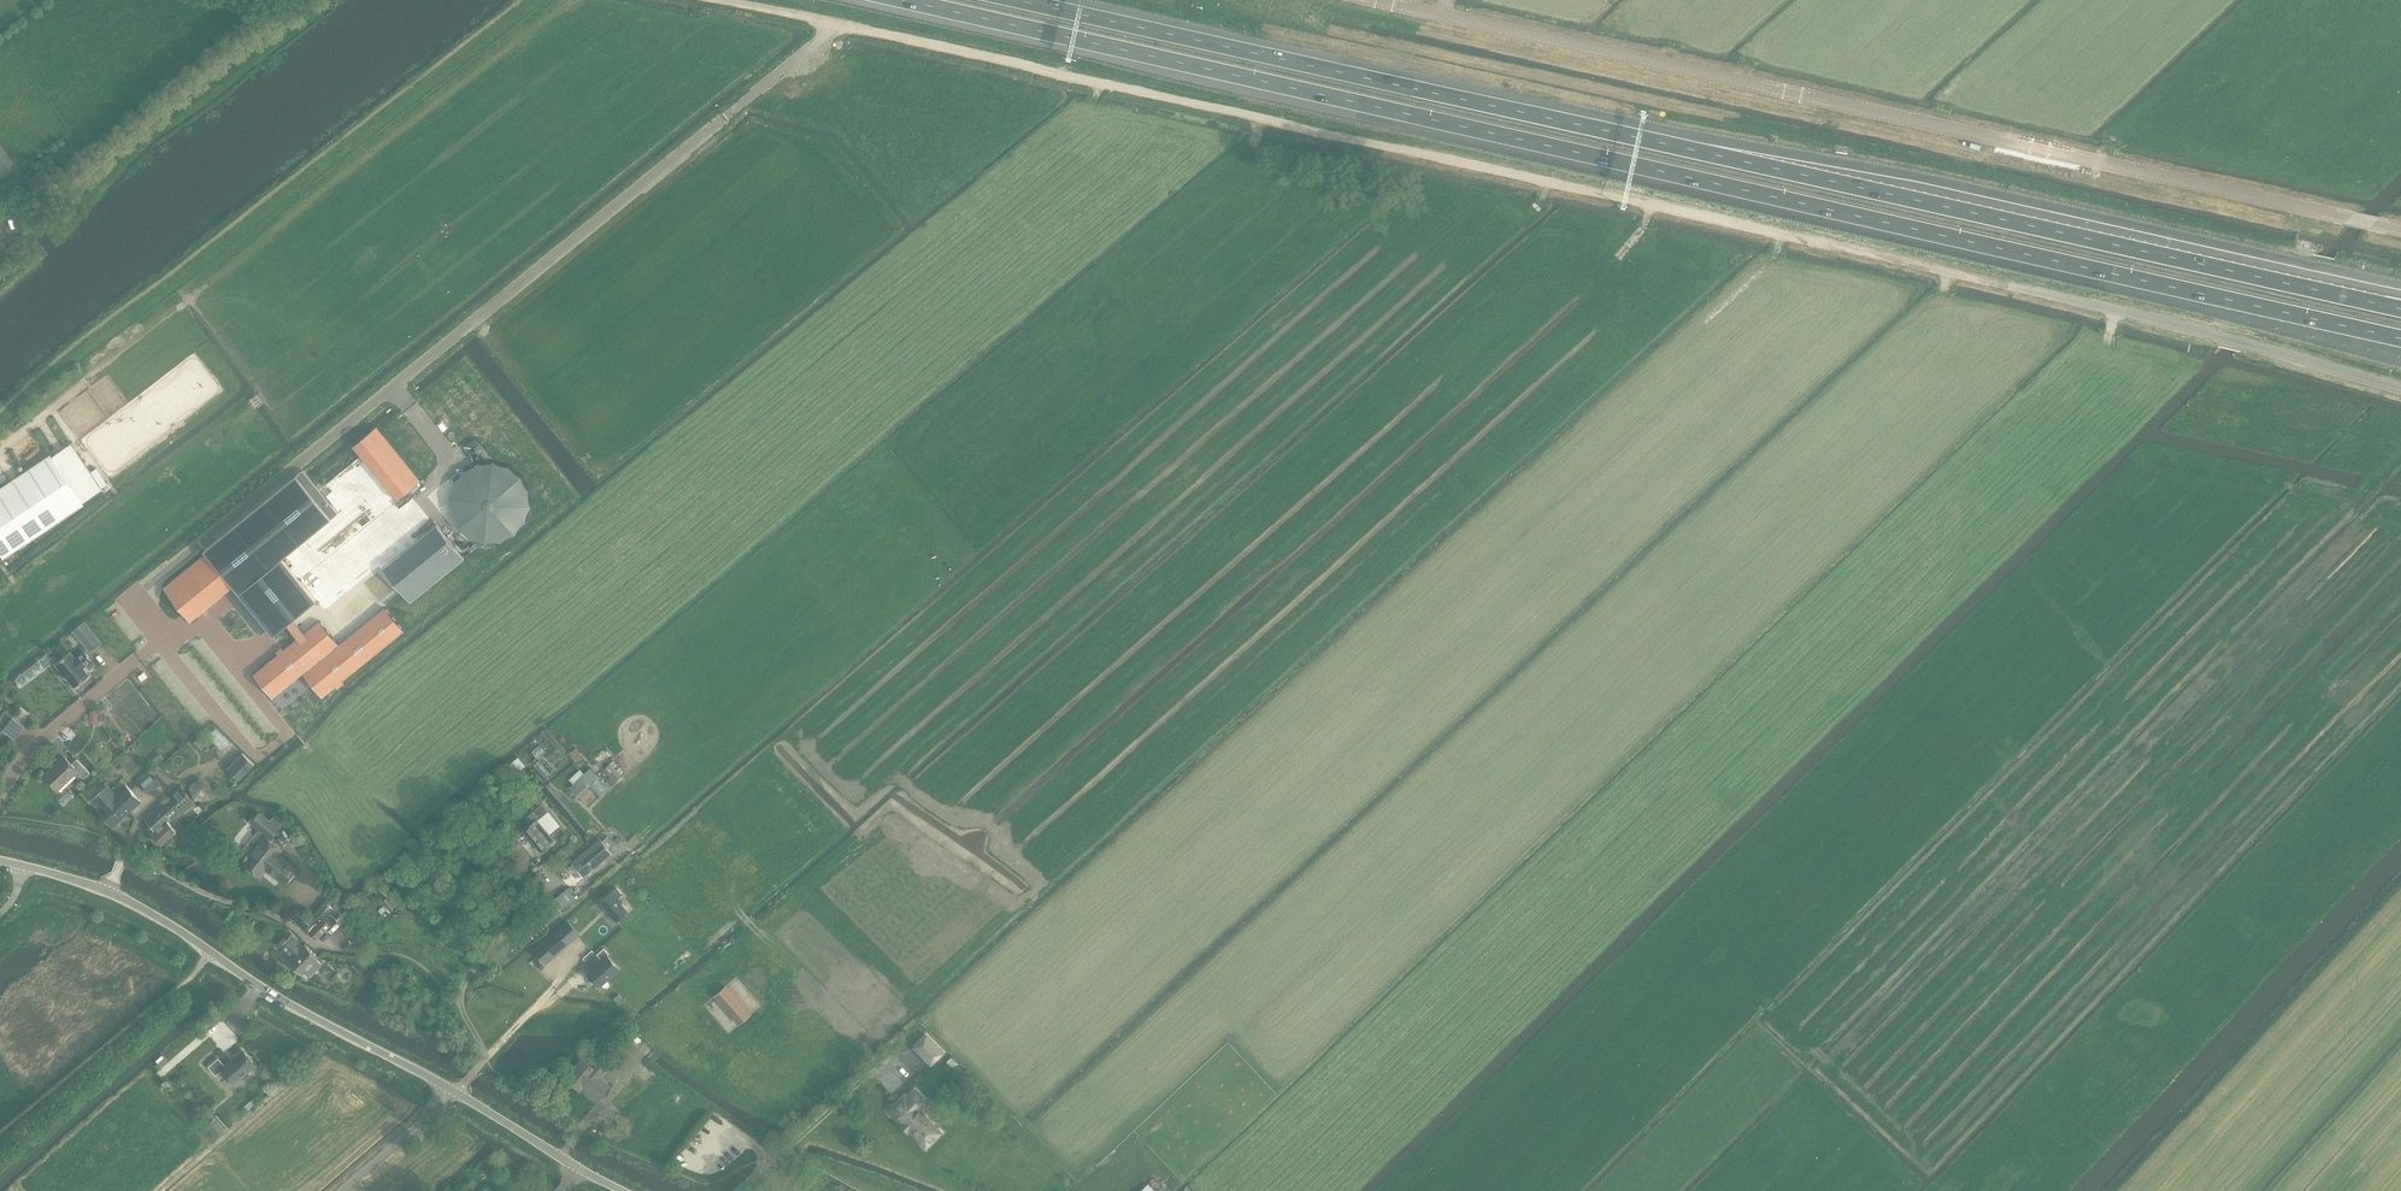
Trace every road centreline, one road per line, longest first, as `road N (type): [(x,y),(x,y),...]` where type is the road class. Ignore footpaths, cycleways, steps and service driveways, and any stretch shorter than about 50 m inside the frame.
road 1 (track): [(715,0),(1854,251),(2132,331),(2174,354),(2255,373),(2400,388)]
road 2 (motorway): [(900,0),(2400,338)]
road 3 (motorway): [(2384,305),(1012,0)]
road 4 (unclassified): [(2350,218),(1367,0)]
road 5 (track): [(578,0),(460,84),(0,452)]
road 6 (unclassified): [(621,1190),(260,987),(134,905),(0,862)]
road 7 (track): [(283,1088),(163,1190)]

